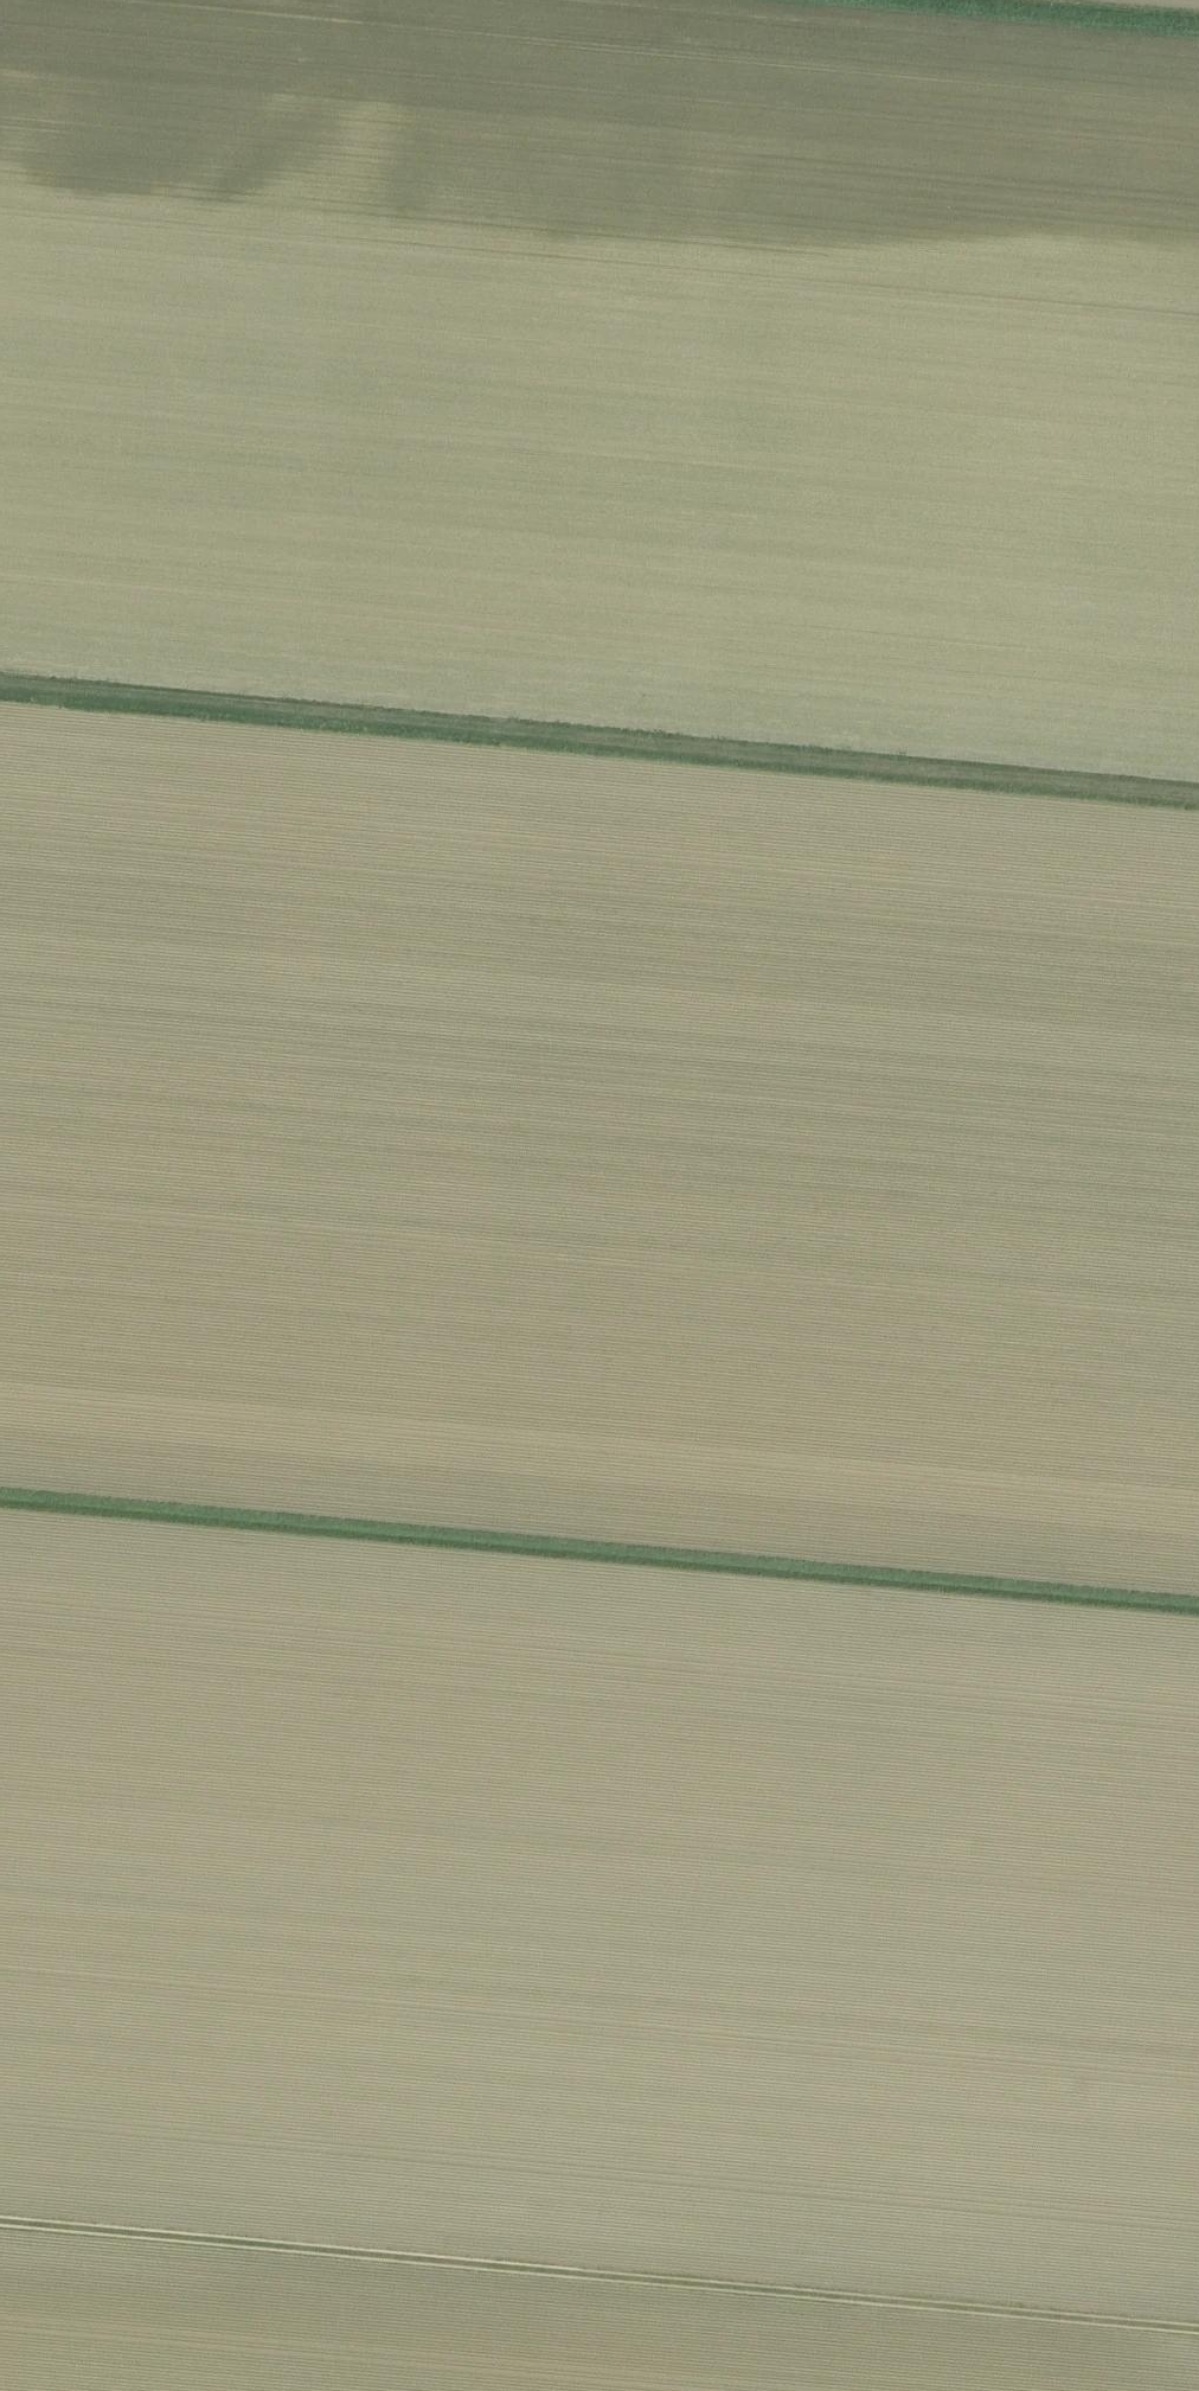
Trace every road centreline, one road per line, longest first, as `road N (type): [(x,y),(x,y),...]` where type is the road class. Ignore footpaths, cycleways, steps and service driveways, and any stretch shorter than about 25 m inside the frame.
road 1 (track): [(0,684),(1198,798)]
road 2 (track): [(0,2217),(1198,2322)]

